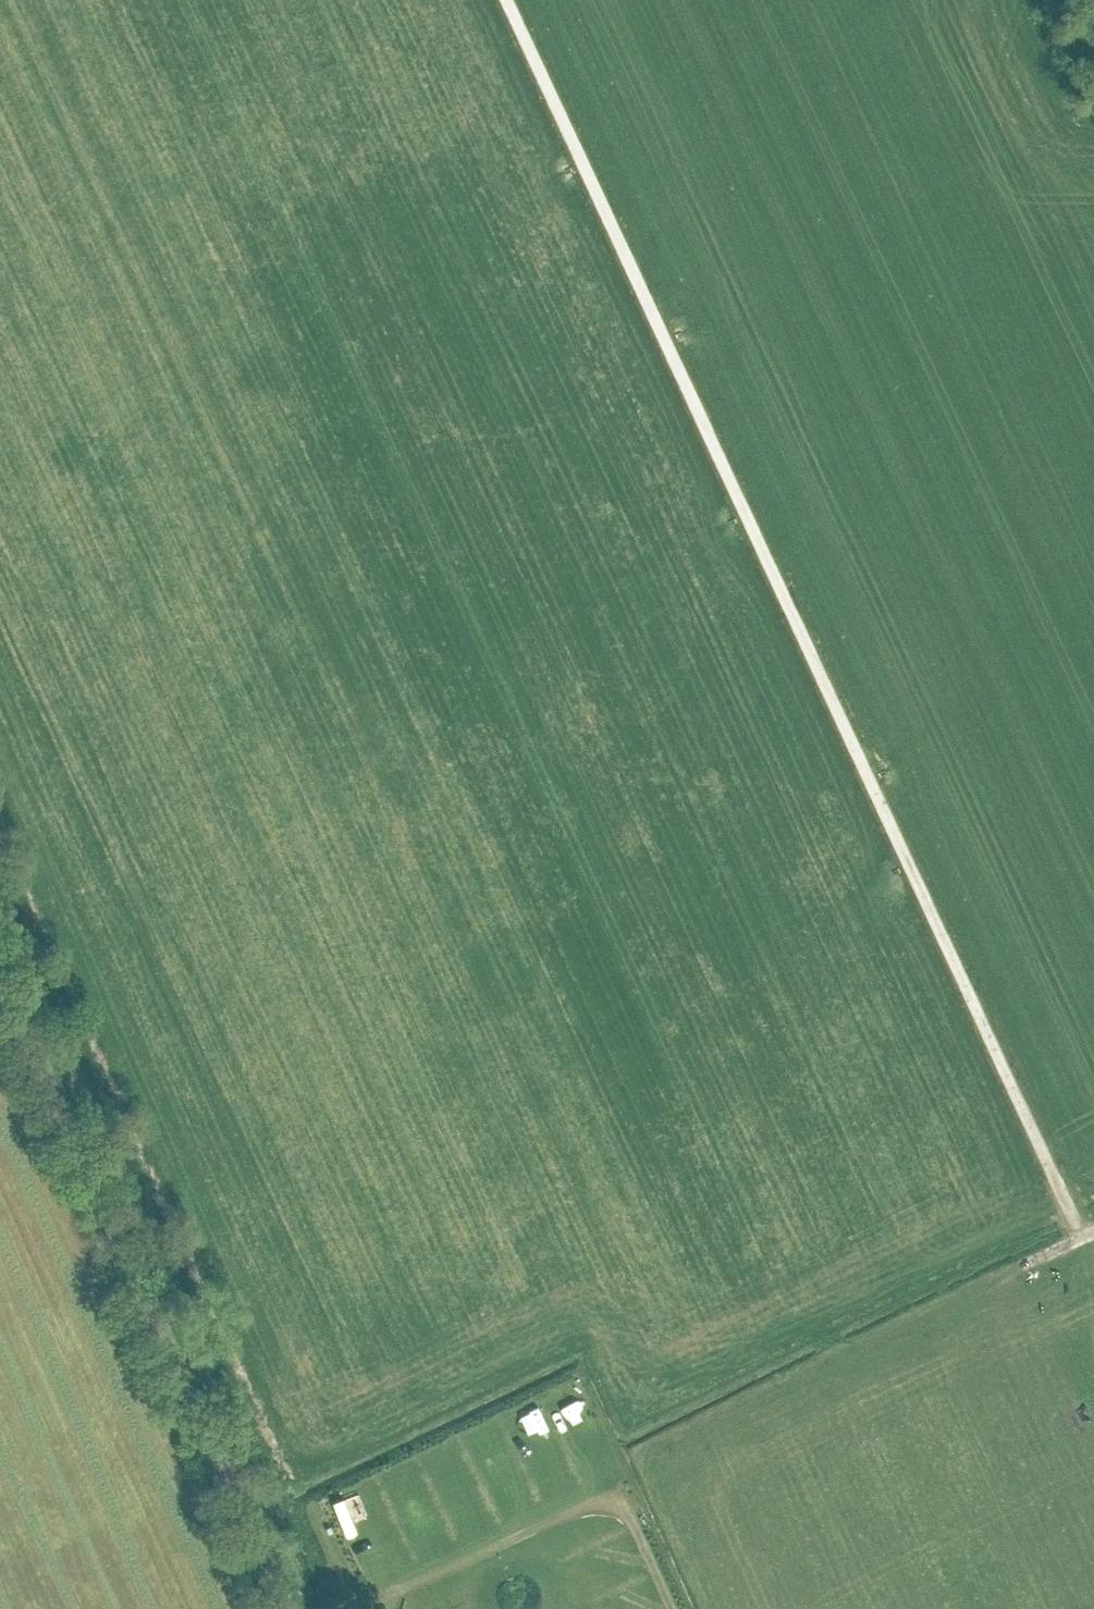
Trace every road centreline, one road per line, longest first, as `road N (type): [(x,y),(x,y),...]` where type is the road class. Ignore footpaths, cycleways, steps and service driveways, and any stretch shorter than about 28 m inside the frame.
road 1 (unclassified): [(286,1608),(0,978)]

